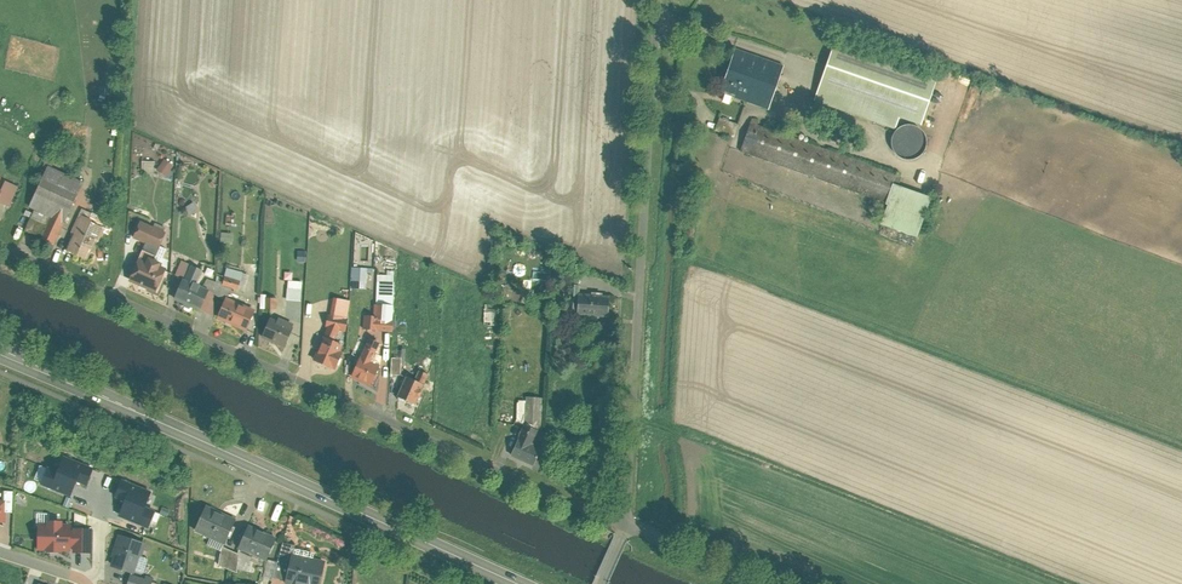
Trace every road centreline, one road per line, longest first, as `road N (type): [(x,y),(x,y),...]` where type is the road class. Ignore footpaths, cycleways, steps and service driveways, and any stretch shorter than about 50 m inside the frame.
road 1 (unclassified): [(0,239),(626,525)]
road 2 (primary): [(0,351),(523,583)]
road 3 (residential): [(626,525),(665,0)]
road 4 (residential): [(626,525),(756,583)]

